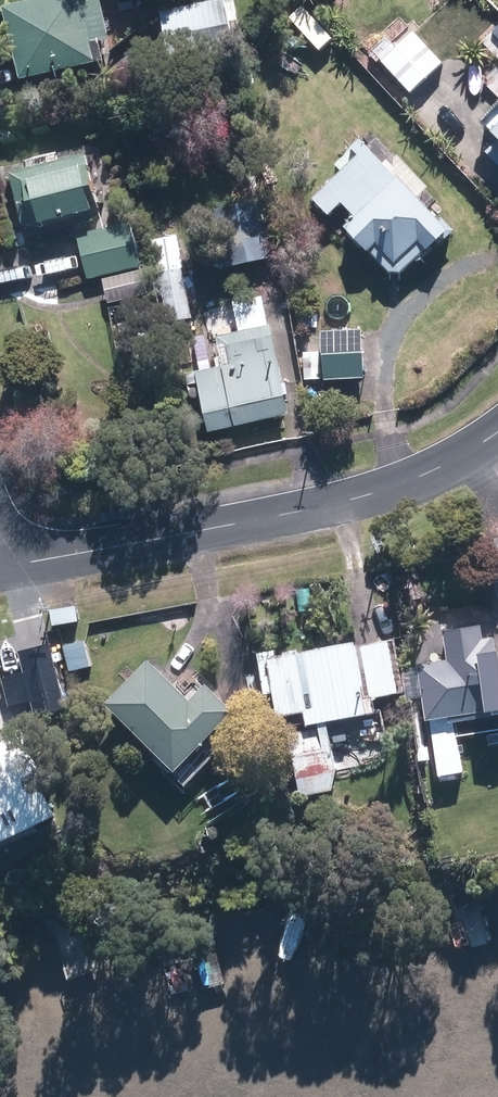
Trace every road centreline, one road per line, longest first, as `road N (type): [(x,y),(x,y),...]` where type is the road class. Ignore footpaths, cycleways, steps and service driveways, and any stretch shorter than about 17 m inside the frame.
road 1 (residential): [(497,433),(466,459),(405,486),(4,565)]

